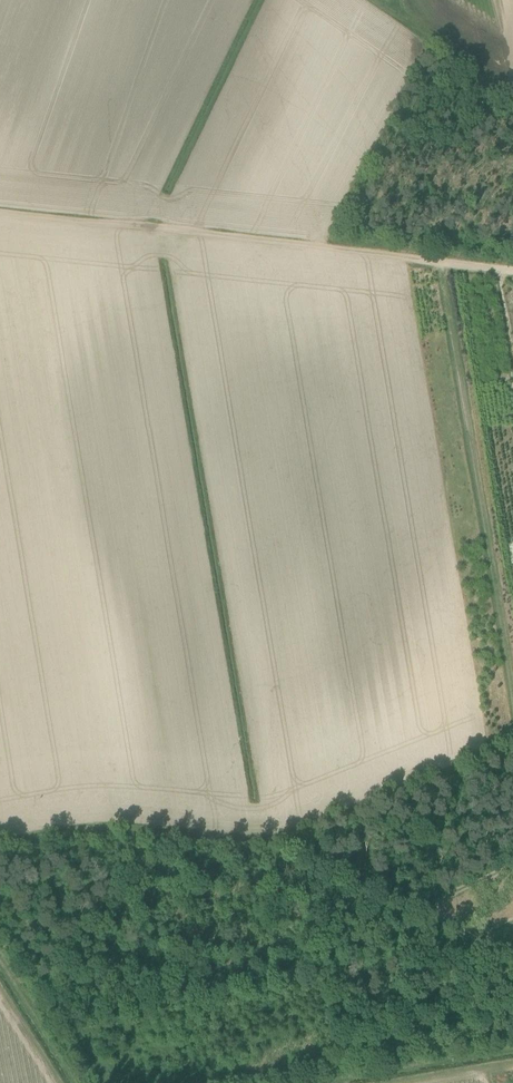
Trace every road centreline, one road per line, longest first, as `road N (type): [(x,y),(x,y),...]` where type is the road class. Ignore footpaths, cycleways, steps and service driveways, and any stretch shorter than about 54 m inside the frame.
road 1 (track): [(0,832),(124,820),(295,843),(512,961)]
road 2 (track): [(0,214),(512,264)]

